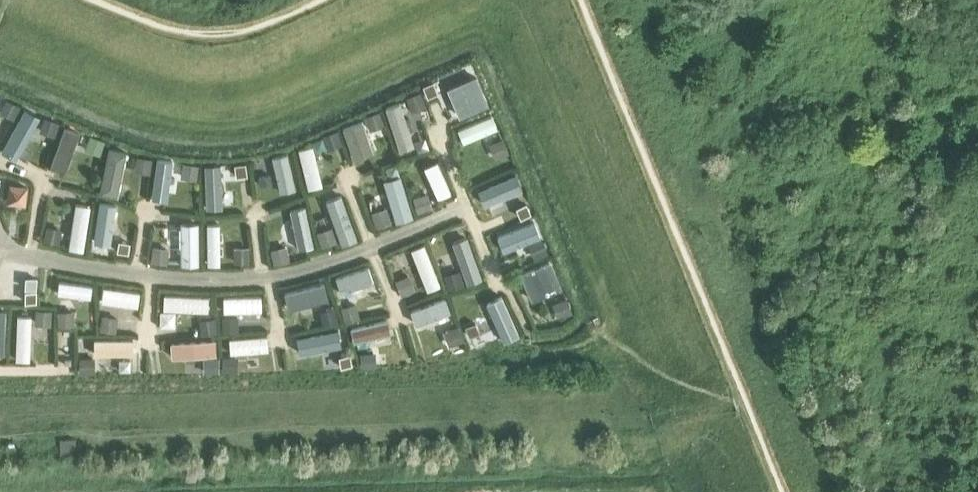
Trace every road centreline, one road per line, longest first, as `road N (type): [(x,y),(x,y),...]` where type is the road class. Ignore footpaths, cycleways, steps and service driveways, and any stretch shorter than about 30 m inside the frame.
road 1 (residential): [(29,258),(143,276),(270,281),(470,207)]
road 2 (unclassified): [(527,326),(470,207)]
road 3 (residential): [(6,163),(43,179),(29,258)]

